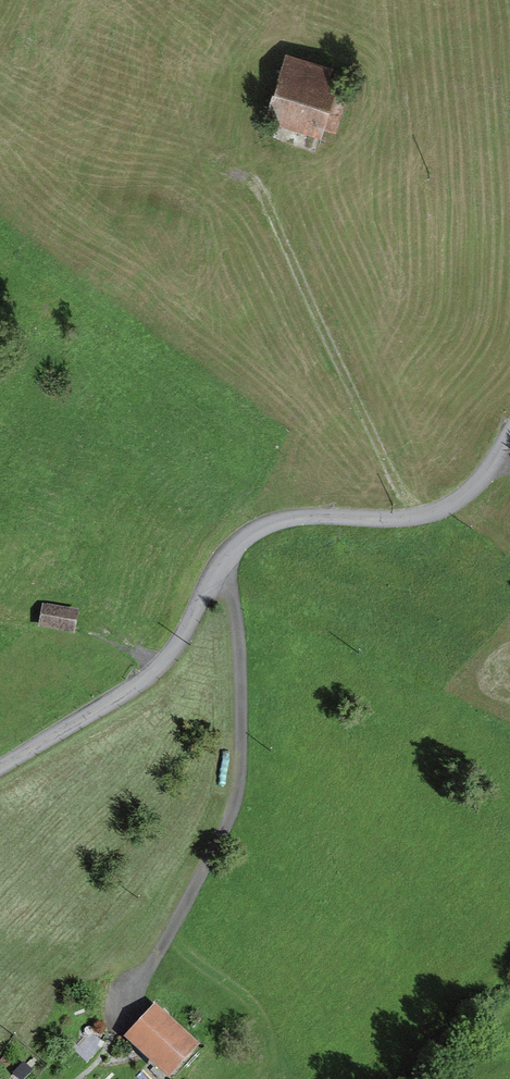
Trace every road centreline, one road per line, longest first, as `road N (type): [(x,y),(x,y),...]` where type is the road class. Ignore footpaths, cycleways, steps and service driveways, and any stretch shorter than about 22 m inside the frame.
road 1 (unclassified): [(509,431),(473,487),(429,514),(308,516),(259,526),(229,553),(156,669),(0,763)]
road 2 (track): [(123,1008),(232,814),(242,707),(229,553)]
road 3 (track): [(231,173),(248,178),(267,201),(412,516)]

